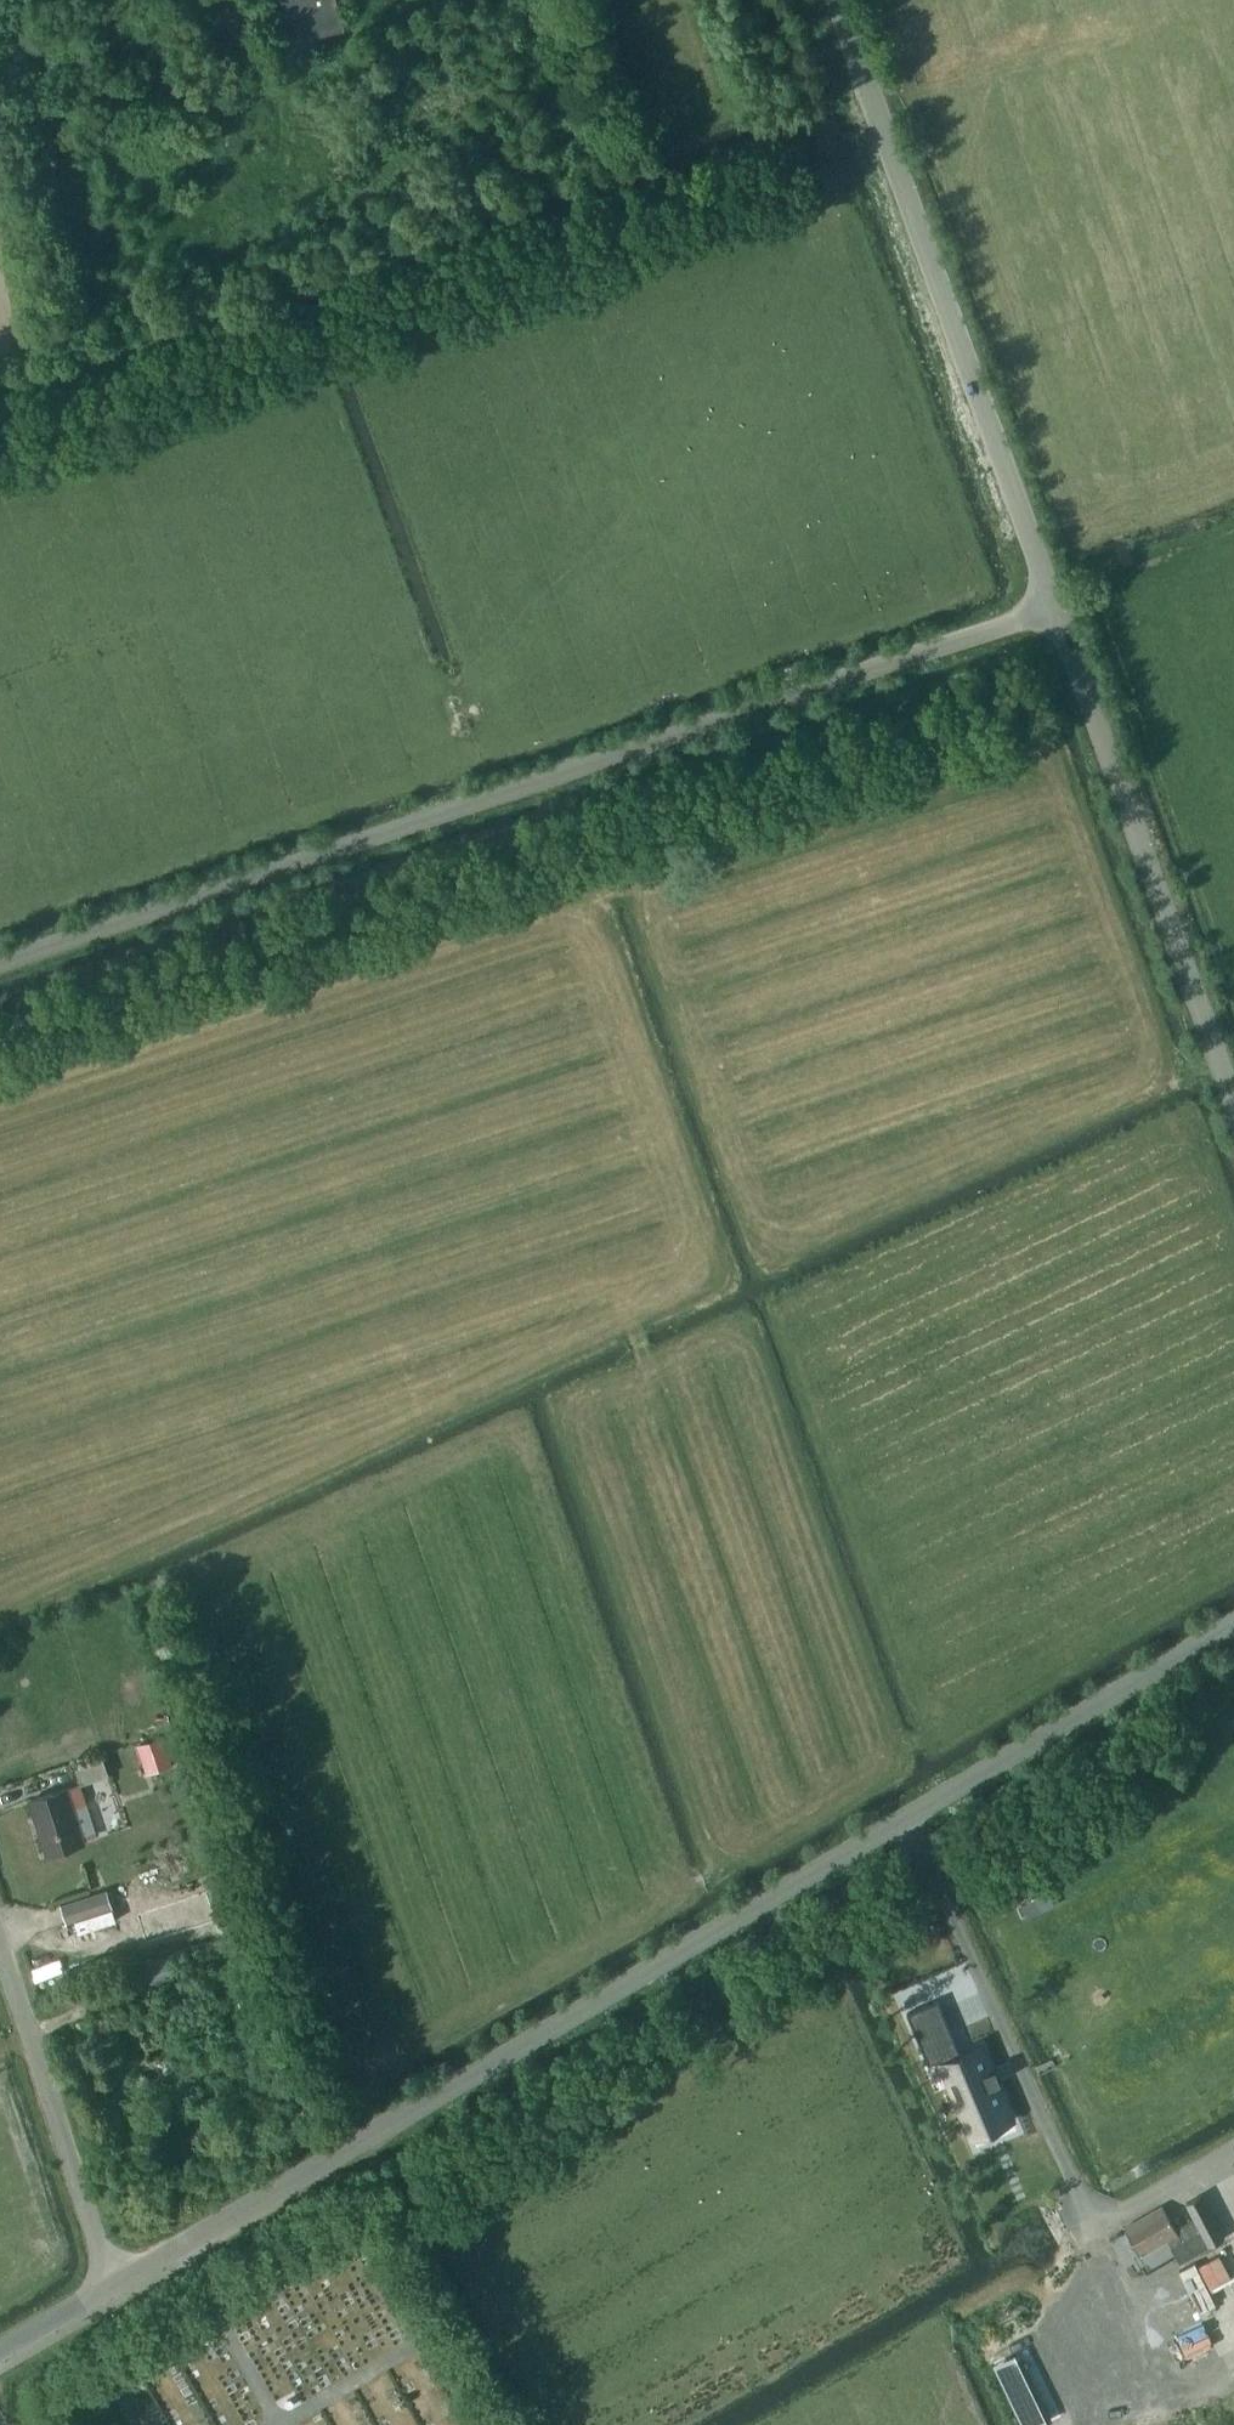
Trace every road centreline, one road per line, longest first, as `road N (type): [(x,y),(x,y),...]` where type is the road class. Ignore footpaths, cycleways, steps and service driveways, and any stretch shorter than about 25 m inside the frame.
road 1 (unclassified): [(111,2285),(1233,1622)]
road 2 (unclassified): [(0,962),(1057,607)]
road 3 (unclassified): [(1057,607),(837,0)]
road 4 (unclassified): [(1233,1096),(1057,607)]
road 5 (unclassified): [(111,2285),(0,1940)]
road 6 (unclassified): [(0,2350),(111,2285)]

